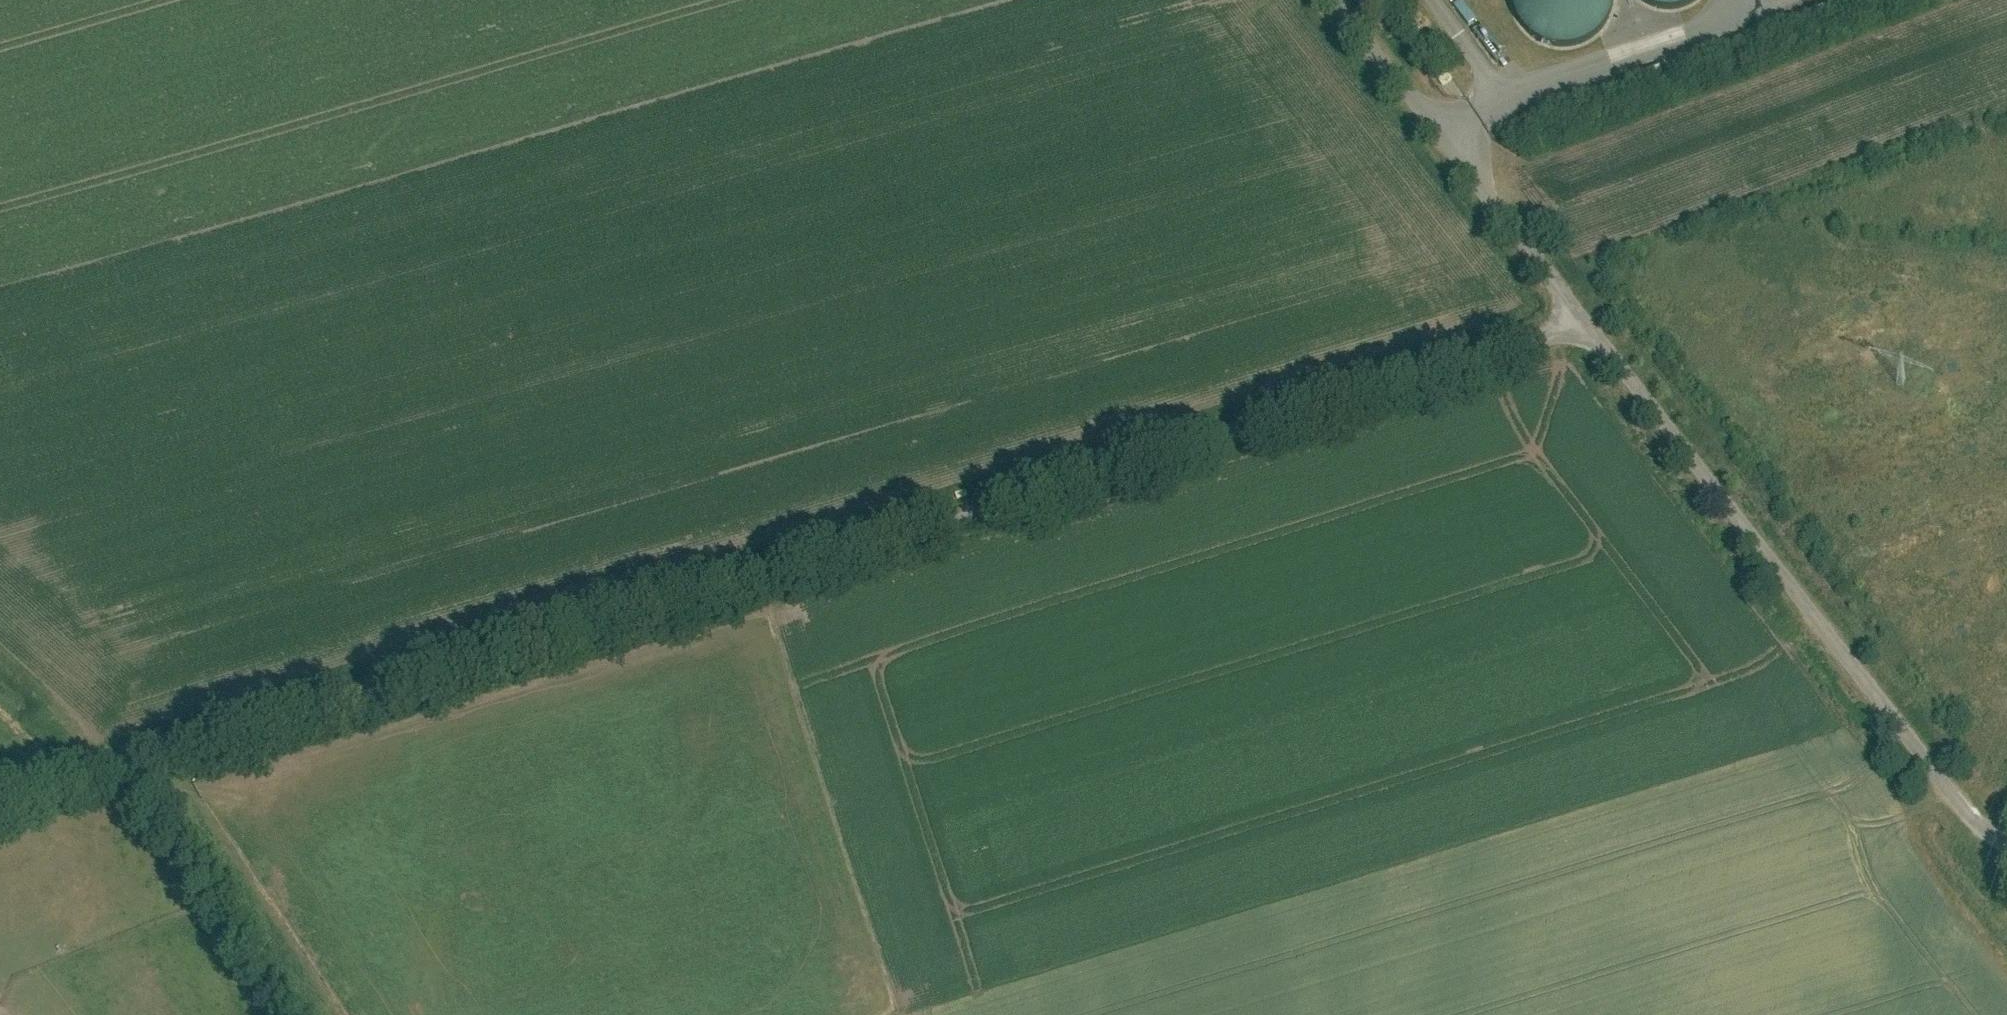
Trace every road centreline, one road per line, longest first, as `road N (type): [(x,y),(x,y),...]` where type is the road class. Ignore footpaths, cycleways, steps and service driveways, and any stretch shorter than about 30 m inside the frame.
road 1 (unclassified): [(0,792),(1577,324)]
road 2 (unclassified): [(1577,324),(1955,801),(2006,830)]
road 3 (unclassified): [(1328,0),(1577,324)]

